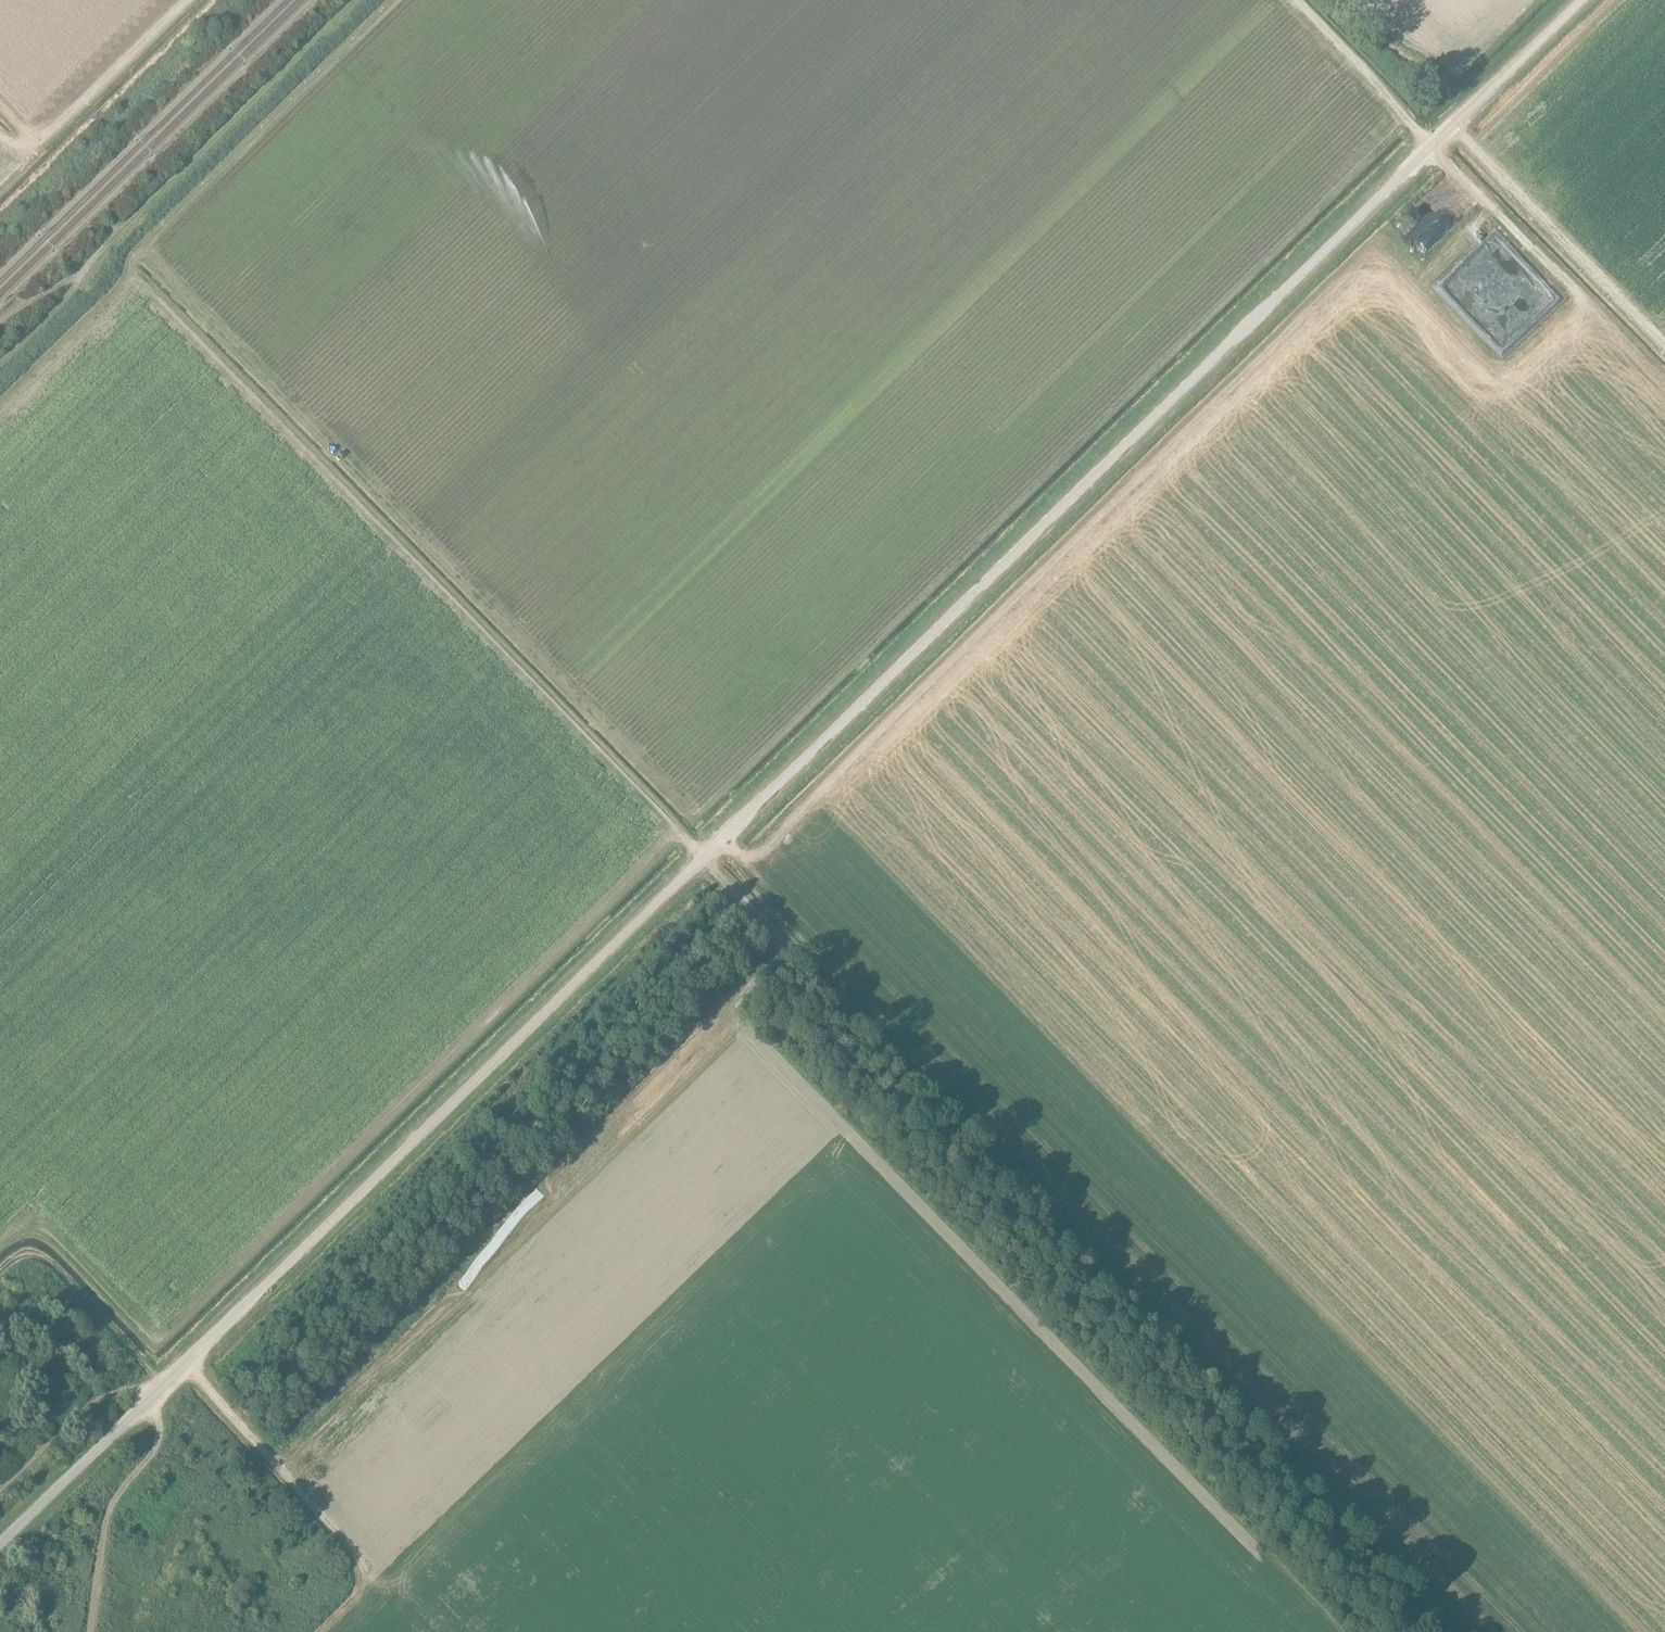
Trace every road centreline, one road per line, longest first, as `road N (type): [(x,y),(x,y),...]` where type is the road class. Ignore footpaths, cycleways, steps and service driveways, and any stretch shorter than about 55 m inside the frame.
road 1 (tertiary): [(0,1546),(1582,0)]
road 2 (track): [(355,0),(107,244)]
road 3 (track): [(148,1402),(162,1445),(114,1499),(90,1631)]
road 4 (track): [(0,1273),(18,1255),(44,1255),(168,1382)]
road 5 (track): [(0,1491),(79,1413),(121,1393),(157,1393)]

